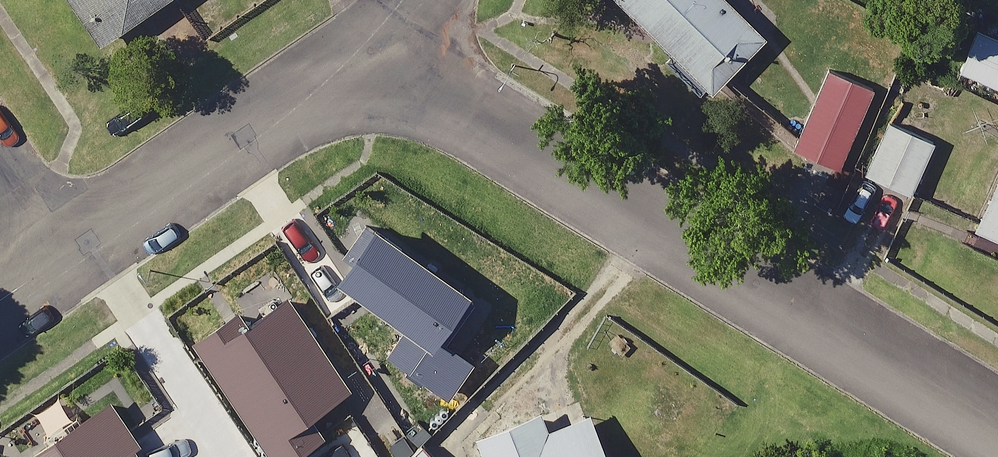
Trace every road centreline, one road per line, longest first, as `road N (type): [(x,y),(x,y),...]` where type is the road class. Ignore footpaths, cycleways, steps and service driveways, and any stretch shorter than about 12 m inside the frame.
road 1 (residential): [(391,47),(997,425)]
road 2 (residential): [(54,262),(391,47)]

